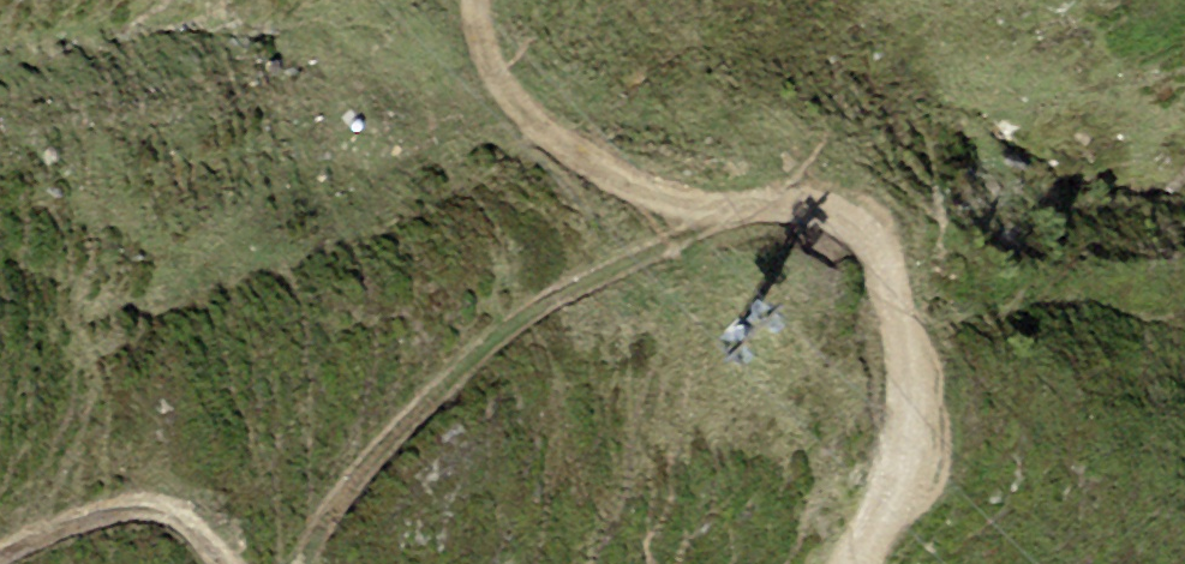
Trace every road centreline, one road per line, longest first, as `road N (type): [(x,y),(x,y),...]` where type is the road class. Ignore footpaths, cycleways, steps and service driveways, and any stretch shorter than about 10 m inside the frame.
road 1 (track): [(476,0),(478,26),(502,81),(595,165),(707,208),(840,219),(895,275),(917,366),(915,441),(855,563)]
road 2 (track): [(305,563),(369,465),(461,368),(559,293),(689,236),(772,213)]
road 3 (track): [(4,563),(72,524),(133,508),(179,514),(222,563)]

